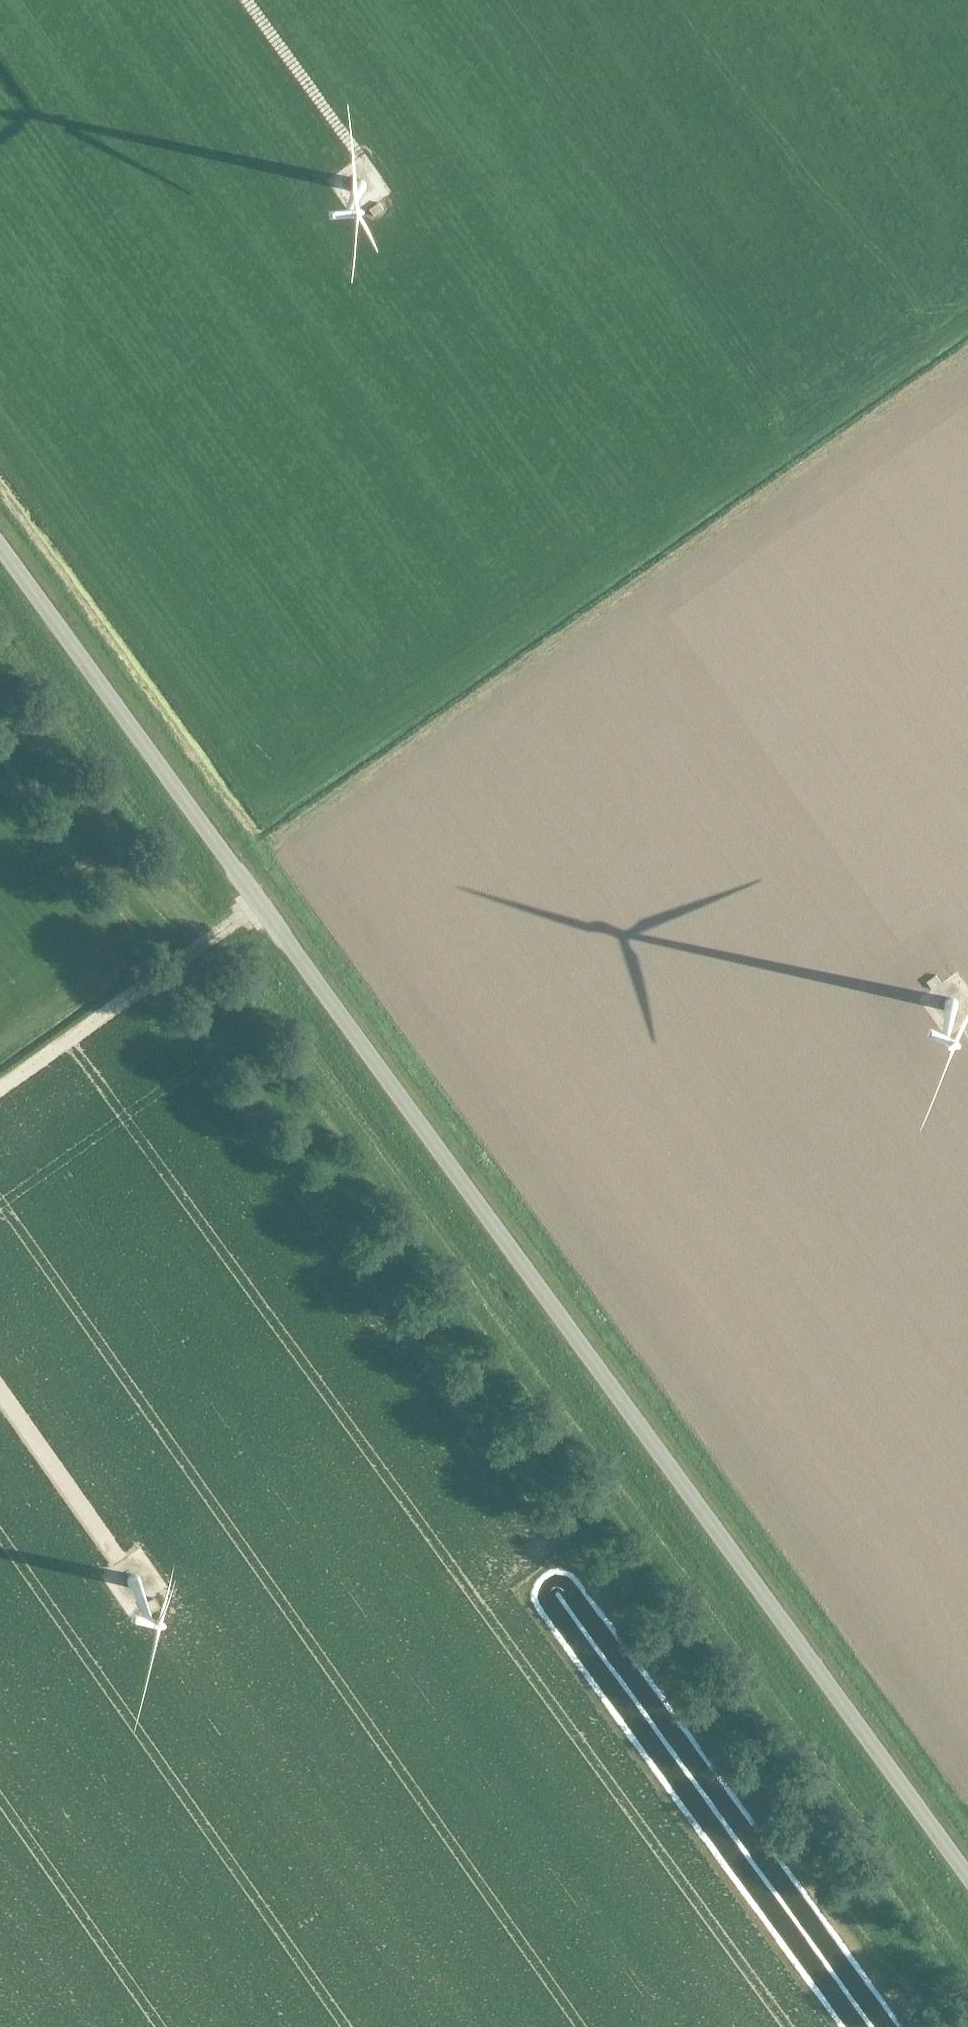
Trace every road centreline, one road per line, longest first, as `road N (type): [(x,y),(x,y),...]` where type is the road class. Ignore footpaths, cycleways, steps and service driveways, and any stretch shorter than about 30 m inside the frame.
road 1 (unclassified): [(967,1879),(0,547)]

